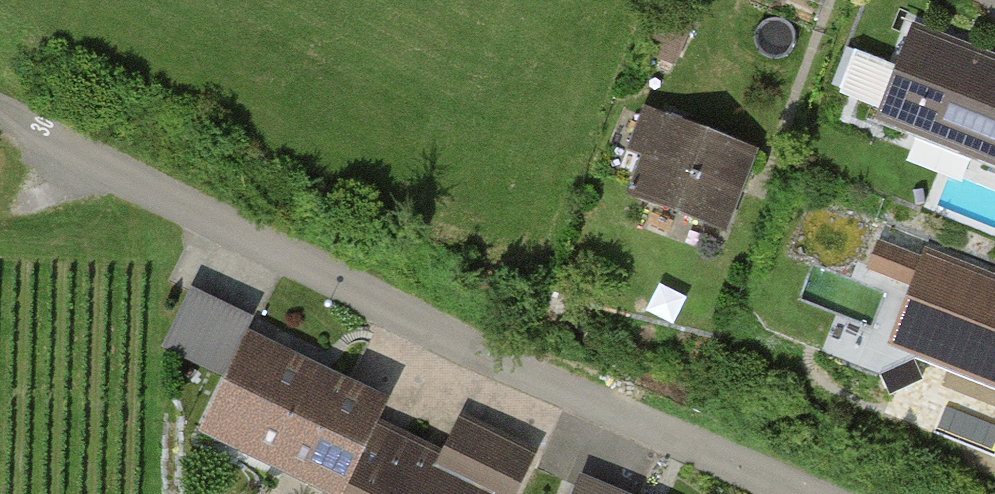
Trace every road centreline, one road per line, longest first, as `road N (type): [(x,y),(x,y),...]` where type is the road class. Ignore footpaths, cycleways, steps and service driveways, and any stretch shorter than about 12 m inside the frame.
road 1 (residential): [(0,113),(799,493)]

